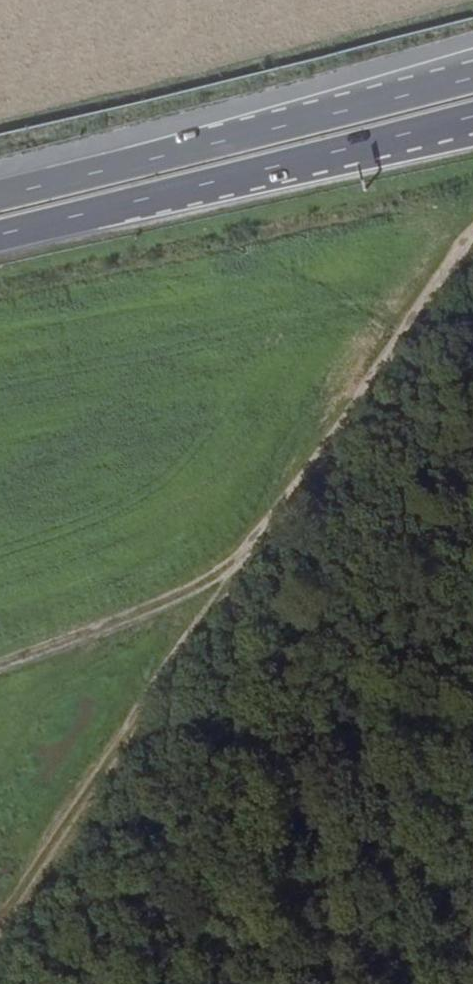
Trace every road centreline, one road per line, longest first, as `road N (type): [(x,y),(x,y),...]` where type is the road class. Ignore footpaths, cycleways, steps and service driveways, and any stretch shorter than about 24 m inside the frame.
road 1 (trunk): [(472,73),(0,193)]
road 2 (trunk): [(0,233),(472,116)]
road 3 (track): [(472,268),(290,528),(208,591)]
road 4 (track): [(0,666),(208,591)]

